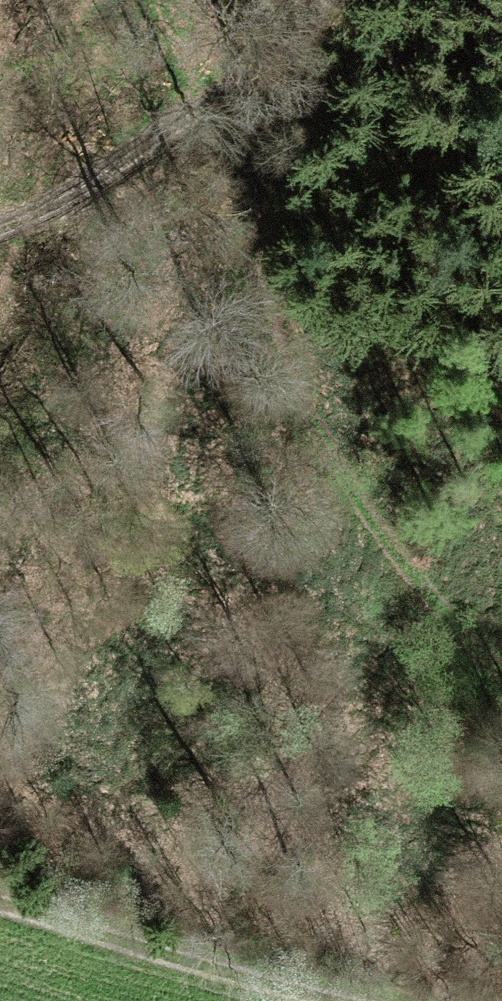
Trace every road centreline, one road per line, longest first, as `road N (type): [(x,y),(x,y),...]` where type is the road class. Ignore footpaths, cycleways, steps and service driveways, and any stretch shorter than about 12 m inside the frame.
road 1 (track): [(301,0),(239,74),(254,301),(280,382),(324,450),(501,654)]
road 2 (track): [(0,898),(399,1000)]
road 3 (track): [(239,74),(132,148),(0,218)]

